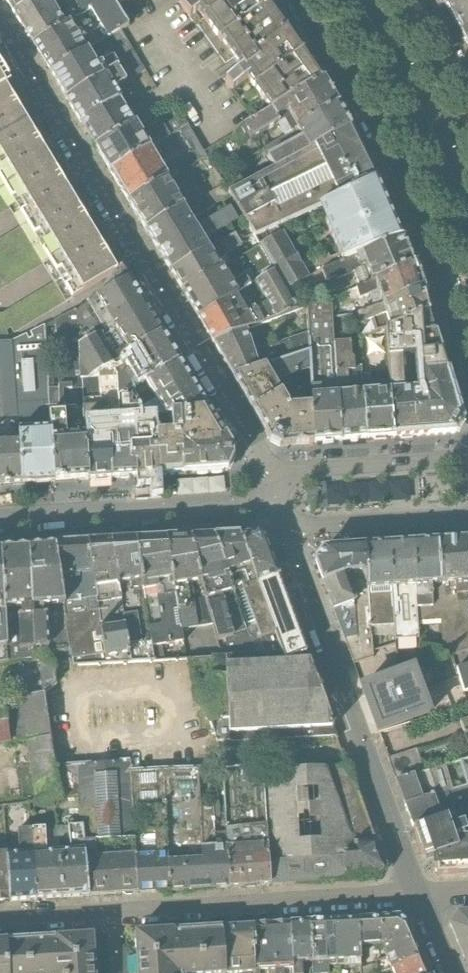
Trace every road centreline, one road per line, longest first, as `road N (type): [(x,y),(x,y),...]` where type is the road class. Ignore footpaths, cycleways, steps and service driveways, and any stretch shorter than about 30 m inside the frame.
road 1 (residential): [(282,479),(0,20)]
road 2 (residential): [(0,919),(421,896)]
road 3 (residential): [(300,0),(412,197),(467,362)]
road 4 (residential): [(290,520),(421,896)]
road 5 (residential): [(267,500),(0,516)]
road 6 (tertiary): [(467,212),(419,103),(357,0)]
road 7 (residential): [(467,458),(304,469),(282,479)]
road 8 (residential): [(290,520),(309,526),(467,518)]

